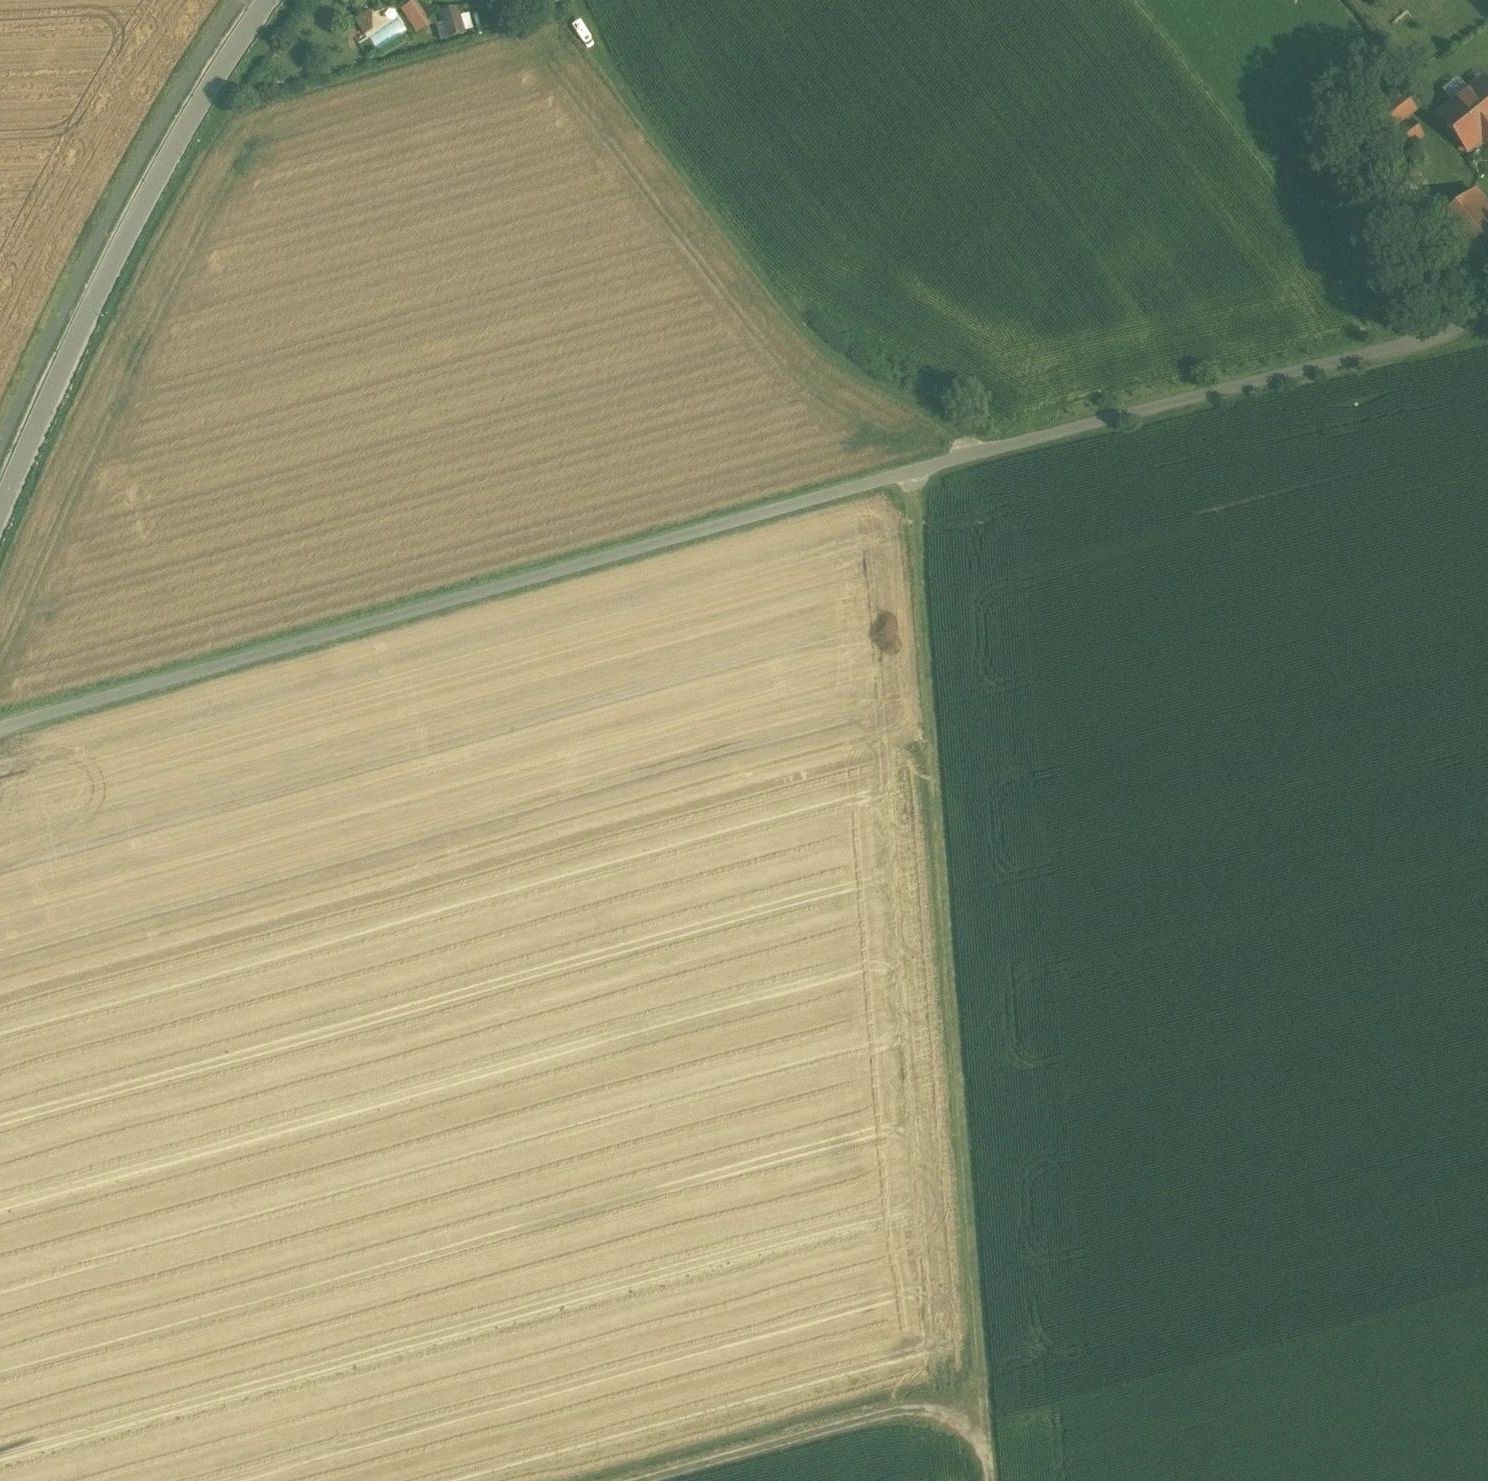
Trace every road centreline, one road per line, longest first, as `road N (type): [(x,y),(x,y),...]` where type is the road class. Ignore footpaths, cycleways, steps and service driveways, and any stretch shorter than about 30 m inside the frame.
road 1 (unclassified): [(0,706),(694,514),(1487,311)]
road 2 (track): [(981,1392),(900,462)]
road 3 (track): [(951,450),(817,373),(551,0)]
road 4 (secondary): [(248,0),(177,106),(0,447)]
road 5 (track): [(627,1480),(904,1403),(981,1392),(988,1480)]

